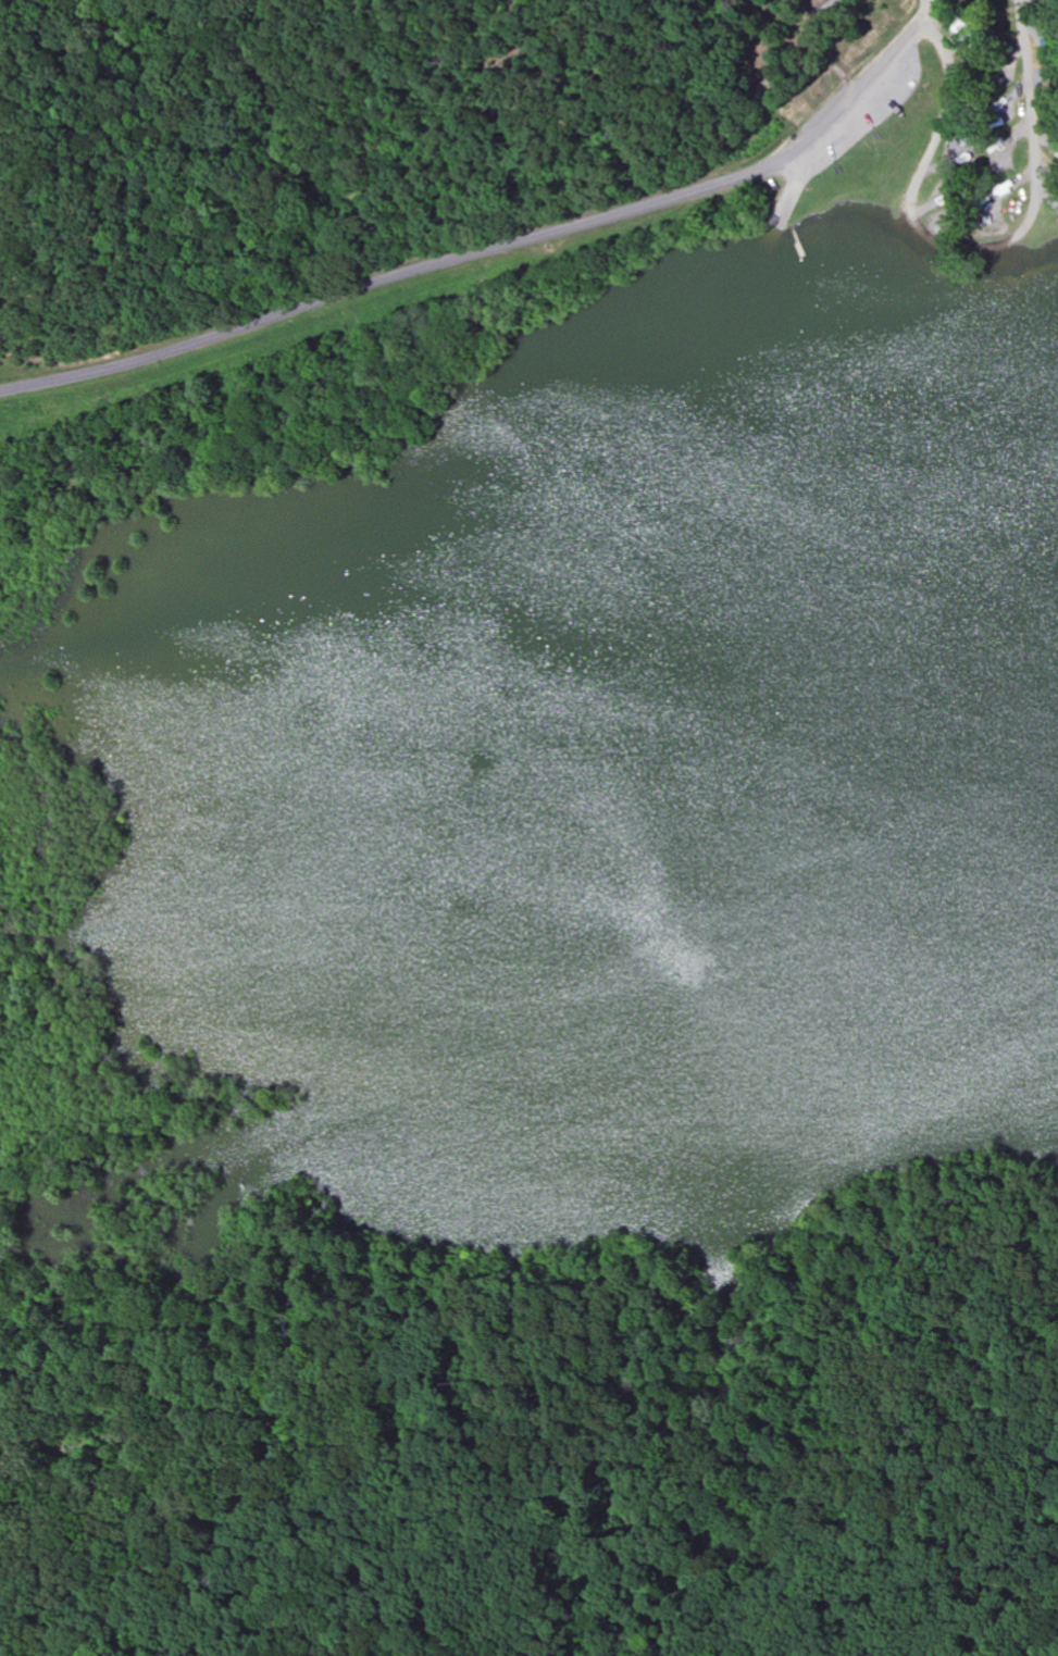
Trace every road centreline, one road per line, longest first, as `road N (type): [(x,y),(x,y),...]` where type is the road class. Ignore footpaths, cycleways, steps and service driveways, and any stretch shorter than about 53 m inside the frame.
road 1 (residential): [(0,392),(149,359),(770,167),(839,115),(948,0)]
road 2 (residential): [(929,17),(953,70),(911,204),(914,221),(948,248),(1013,246),(1029,217),(1037,161),(1025,0)]

